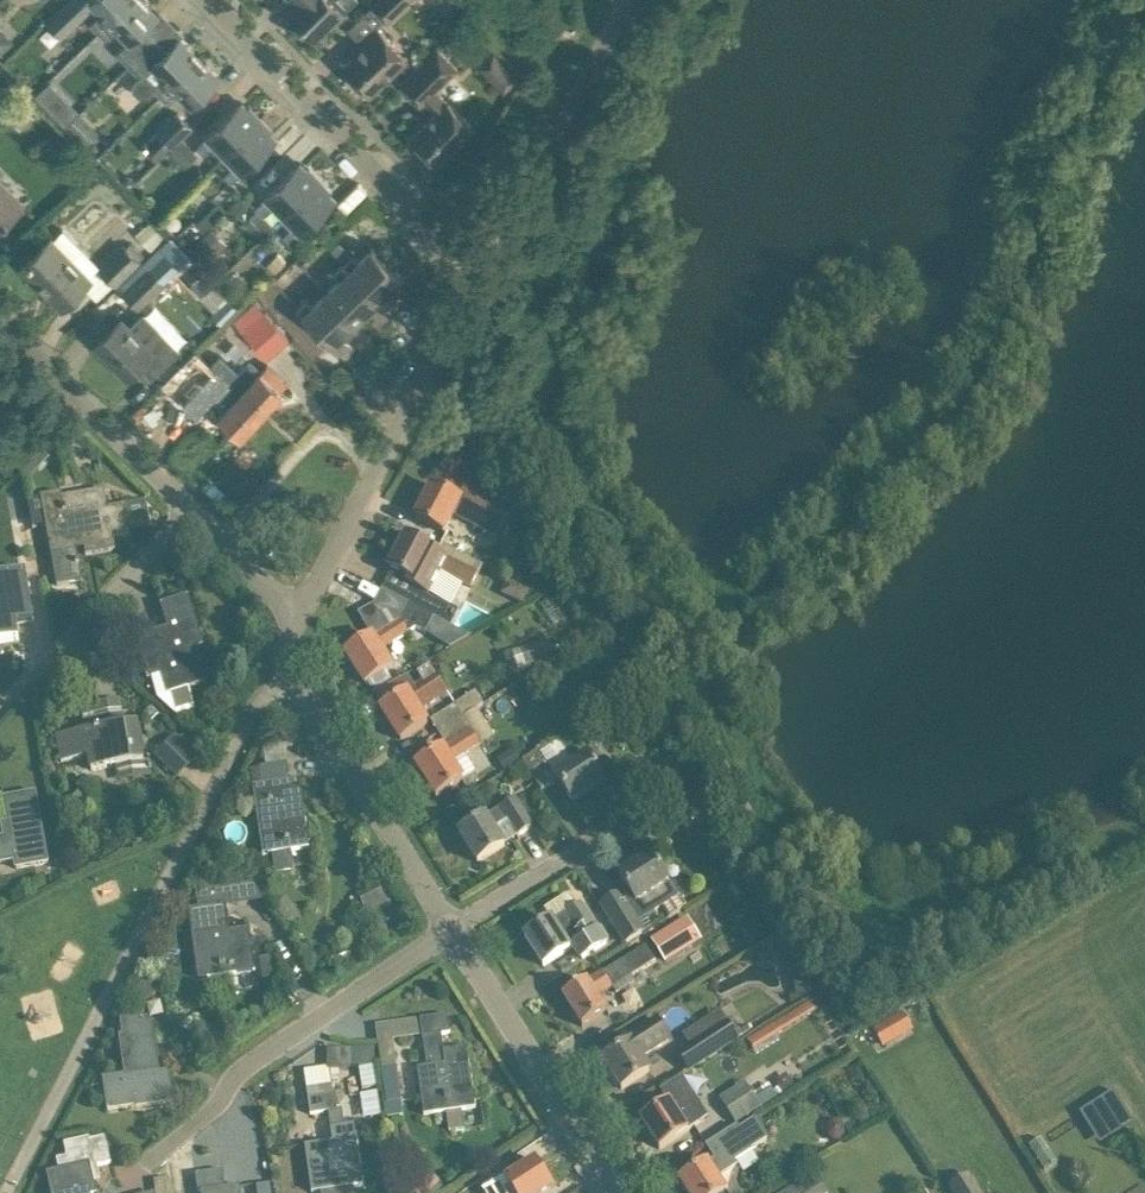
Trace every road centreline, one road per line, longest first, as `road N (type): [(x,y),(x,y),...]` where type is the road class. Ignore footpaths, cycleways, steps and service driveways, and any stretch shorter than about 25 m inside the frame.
road 1 (residential): [(2,1192),(259,705),(292,677)]
road 2 (residential): [(486,289),(205,0)]
road 3 (residential): [(147,1162),(211,1116),(228,1086),(258,1062),(451,931)]
road 4 (unclassified): [(486,289),(632,0)]
road 5 (unclassified): [(616,1192),(451,931)]
road 6 (unclassified): [(451,931),(292,677)]
road 7 (residential): [(0,718),(198,514)]
road 8 (residential): [(198,514),(0,317)]
road 9 (residential): [(222,539),(321,434),(343,438),(380,473)]
road 10 (unclassified): [(380,473),(486,289)]
road 11 (residential): [(451,931),(627,821)]
road 12 (unclassified): [(297,621),(380,473)]

